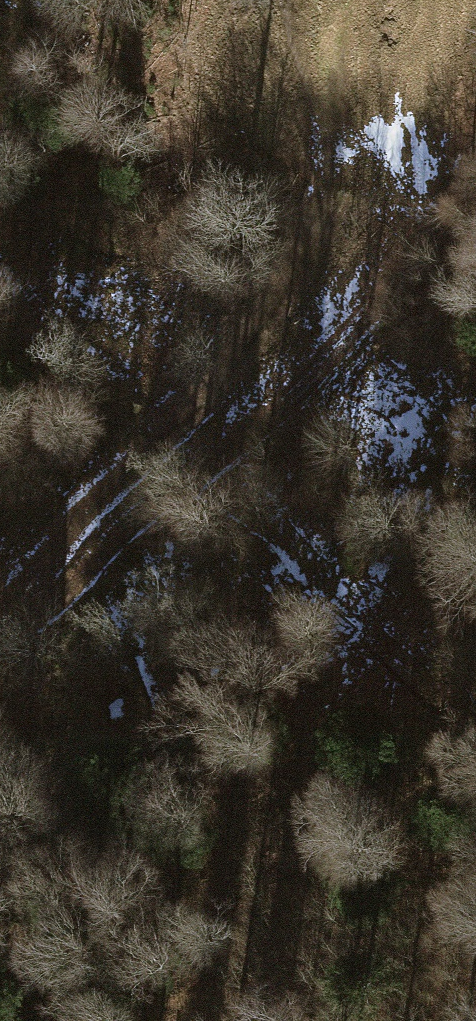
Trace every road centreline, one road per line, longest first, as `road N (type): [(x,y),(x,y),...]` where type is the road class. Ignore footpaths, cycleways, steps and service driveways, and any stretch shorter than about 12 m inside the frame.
road 1 (track): [(0,631),(69,593),(293,404),(409,253),(475,129)]
road 2 (track): [(0,607),(267,321),(335,166)]

